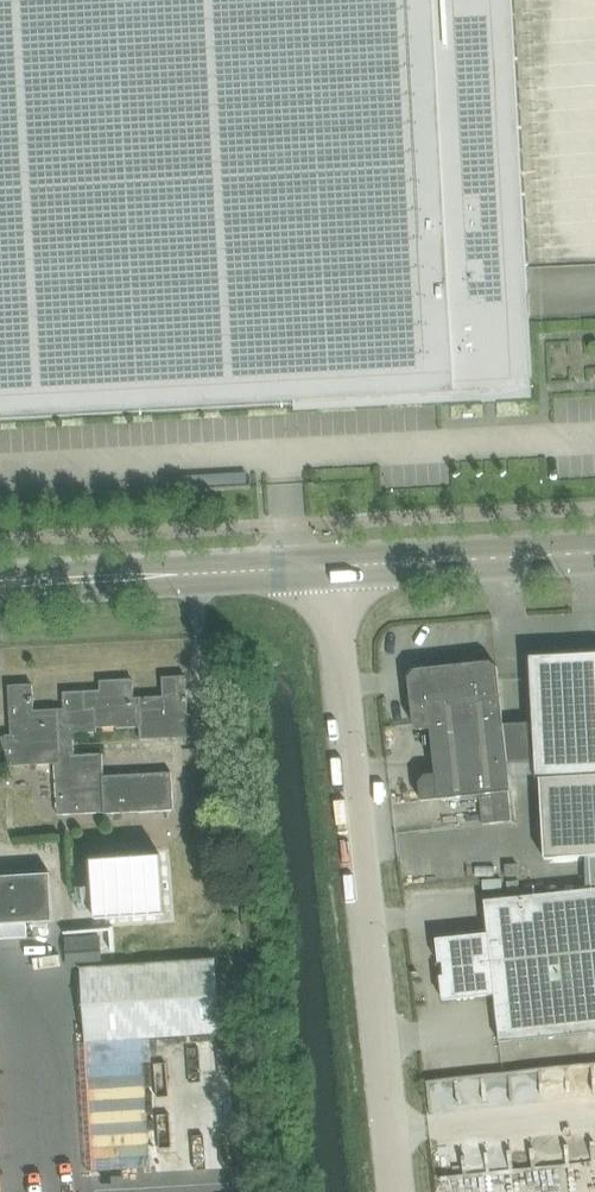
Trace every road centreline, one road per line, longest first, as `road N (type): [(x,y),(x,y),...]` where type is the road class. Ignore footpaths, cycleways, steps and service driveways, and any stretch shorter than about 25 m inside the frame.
road 1 (unclassified): [(408,1191),(347,568)]
road 2 (secondary): [(0,586),(347,568)]
road 3 (secondary): [(347,568),(594,555)]

